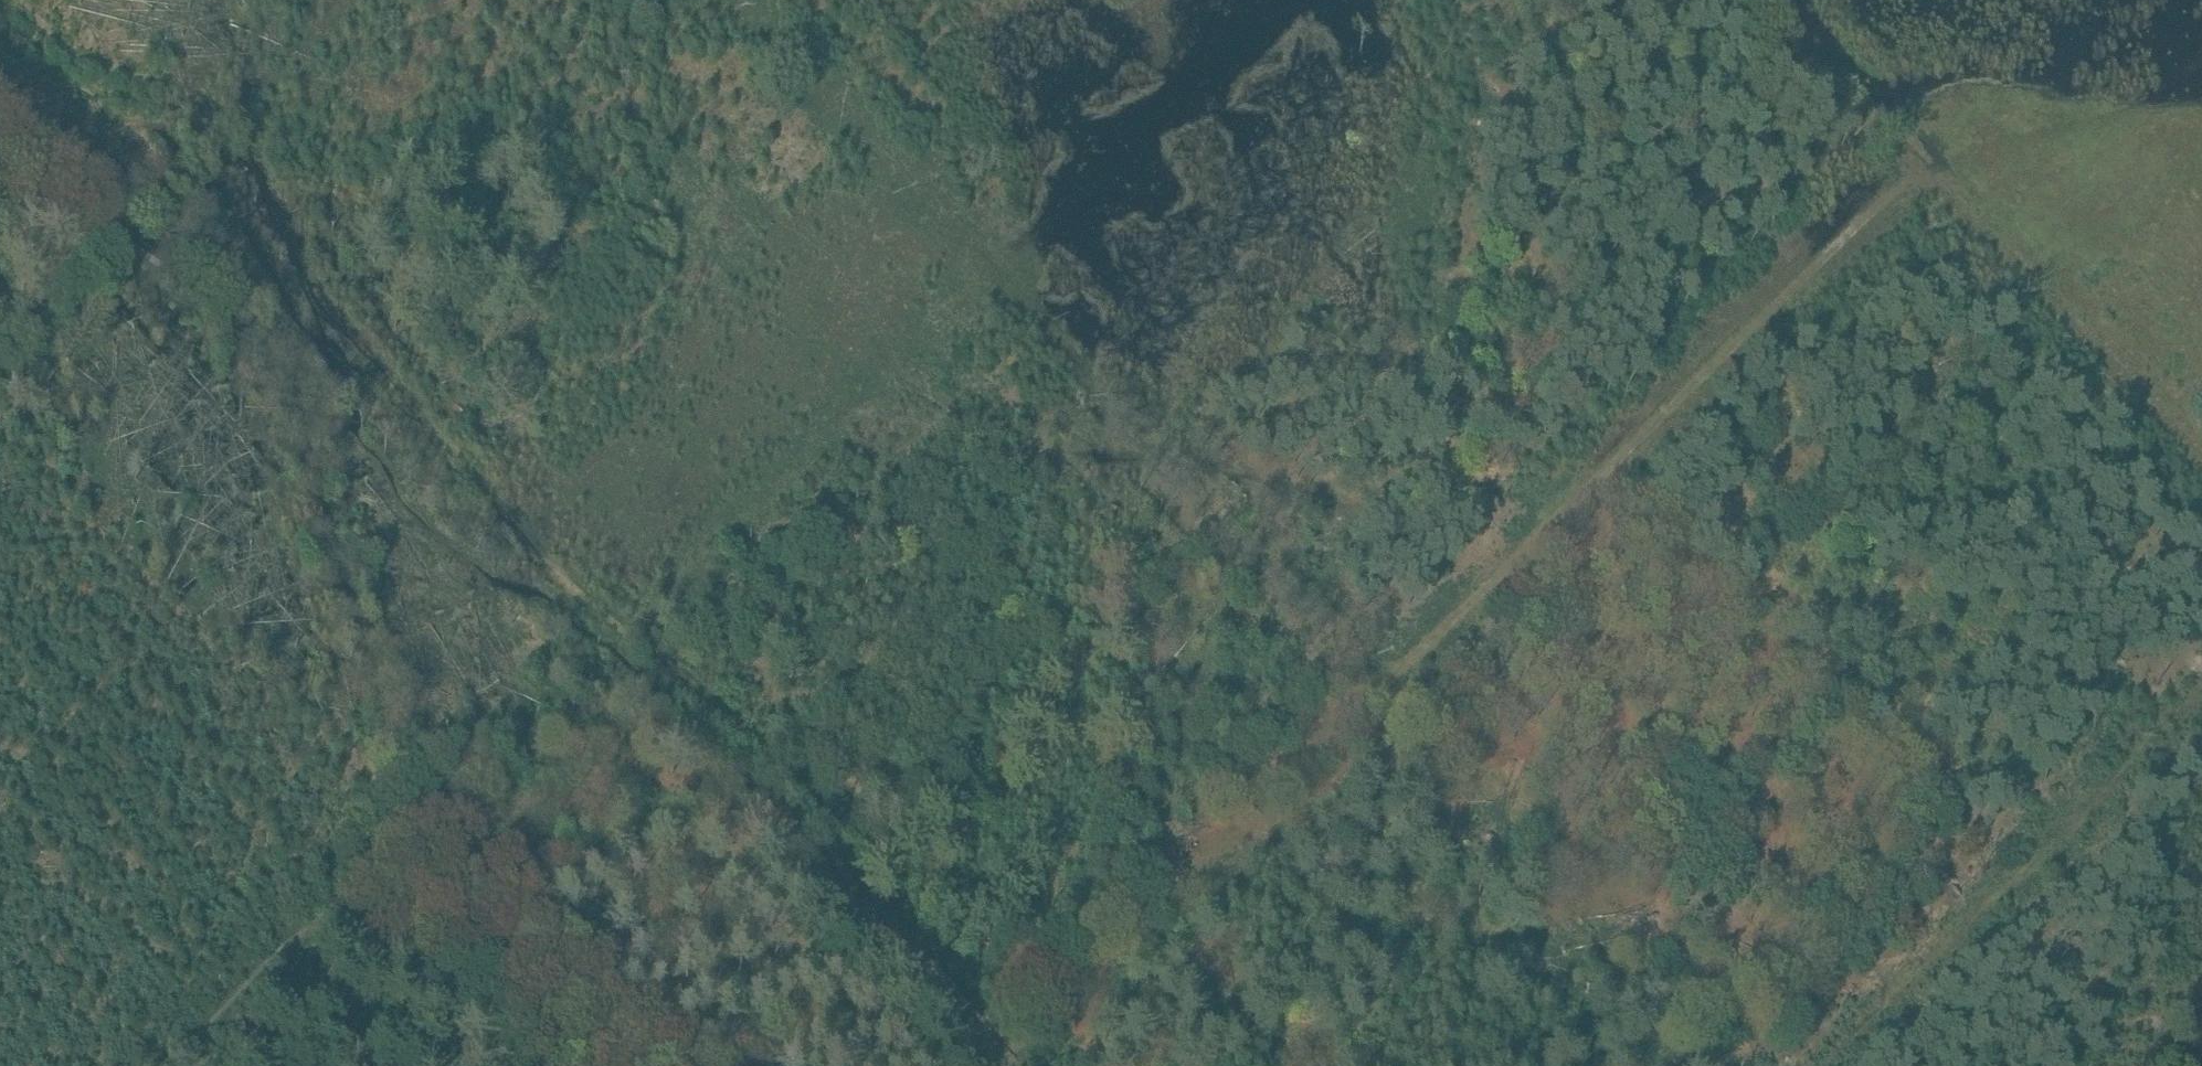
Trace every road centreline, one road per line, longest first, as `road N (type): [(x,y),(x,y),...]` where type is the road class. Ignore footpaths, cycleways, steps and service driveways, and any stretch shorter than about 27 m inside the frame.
road 1 (track): [(1389,680),(1915,163)]
road 2 (track): [(984,1065),(1389,680)]
road 3 (track): [(1,357),(366,0)]
road 4 (track): [(2201,461),(1915,163)]
road 5 (track): [(1915,163),(1759,0)]

